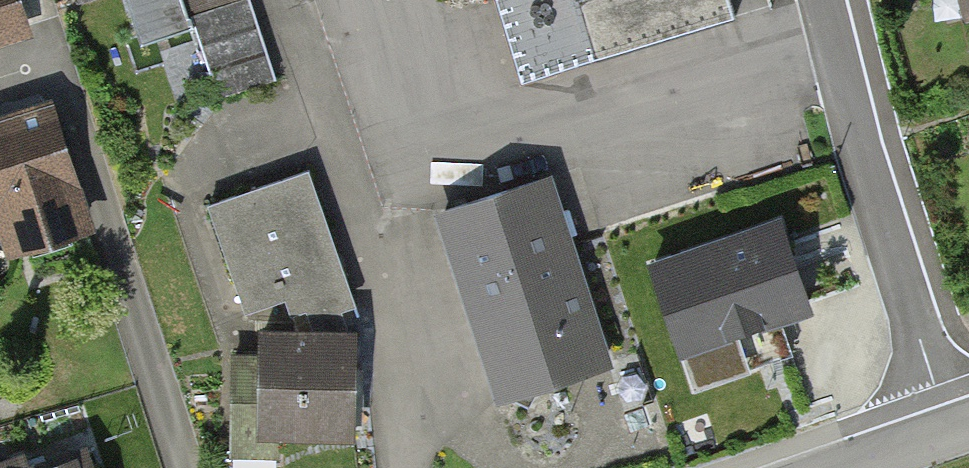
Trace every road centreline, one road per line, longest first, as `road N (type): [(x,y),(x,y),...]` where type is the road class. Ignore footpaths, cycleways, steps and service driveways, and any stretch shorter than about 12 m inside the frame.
road 1 (residential): [(945,430),(821,0)]

